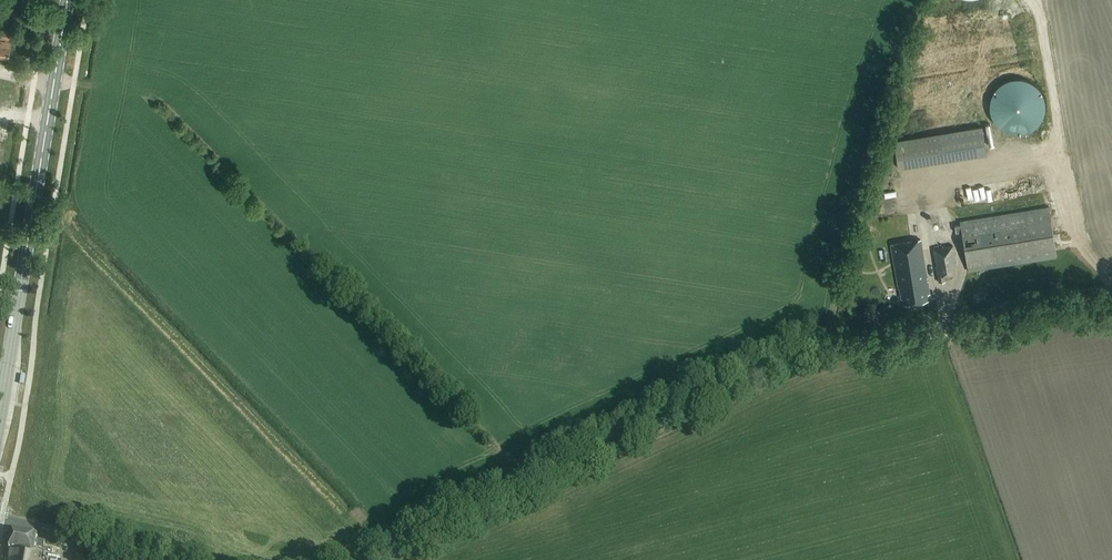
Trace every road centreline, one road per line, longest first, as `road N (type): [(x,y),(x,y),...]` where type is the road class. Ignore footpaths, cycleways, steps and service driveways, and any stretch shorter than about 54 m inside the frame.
road 1 (tertiary): [(1111,300),(801,359),(373,559)]
road 2 (secondary): [(0,418),(68,0)]
road 3 (tertiary): [(145,559),(0,518)]

